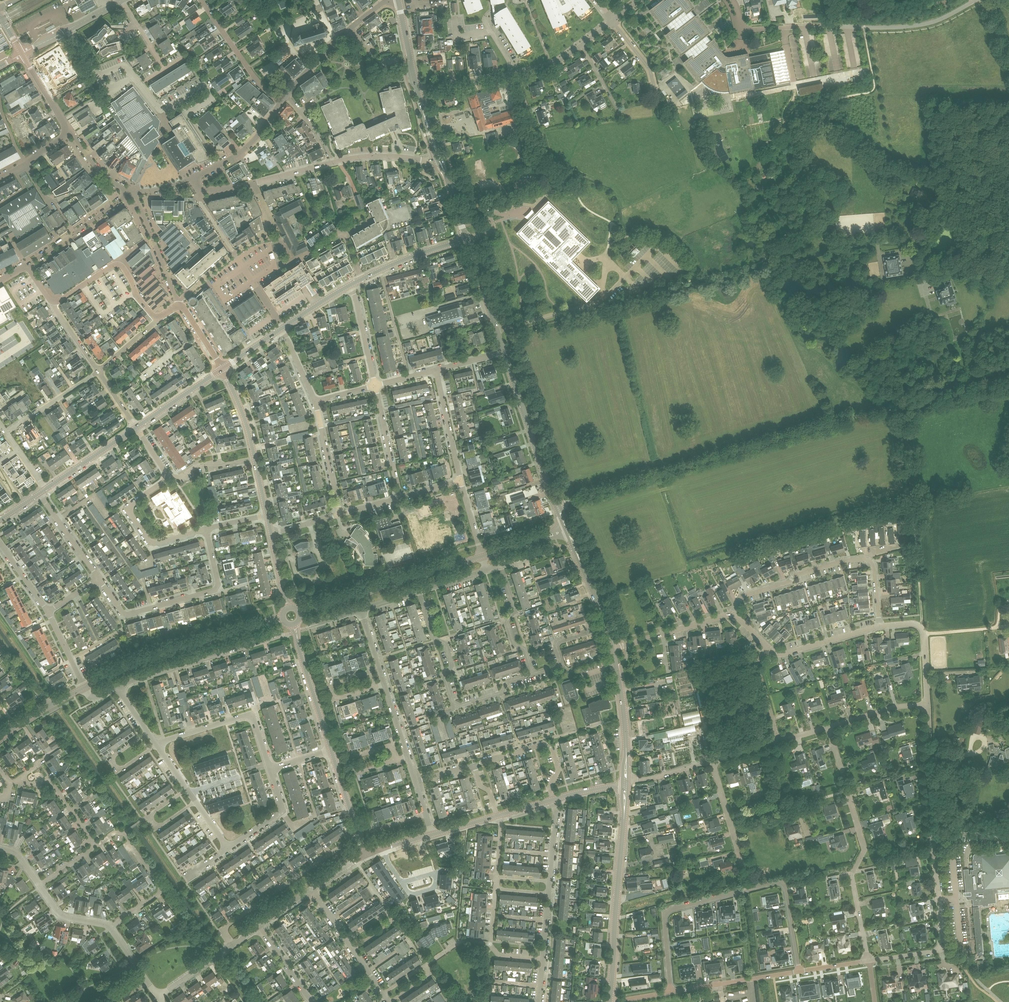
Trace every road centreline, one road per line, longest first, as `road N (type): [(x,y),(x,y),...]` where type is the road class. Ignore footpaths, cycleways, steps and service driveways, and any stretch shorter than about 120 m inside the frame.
road 1 (residential): [(670,992),(667,912),(776,882),(786,888),(799,971)]
road 2 (residential): [(976,0),(914,26),(749,29),(731,0)]
road 3 (residential): [(869,960),(851,875),(864,849),(828,727)]
road 4 (track): [(922,628),(903,423),(889,410)]
road 5 (residential): [(879,627),(873,565),(863,559),(743,596),(733,615)]
road 6 (secondary): [(610,1001),(625,786)]
road 7 (residential): [(418,591),(433,637),(446,644),(452,664),(445,679),(453,703),(502,693),(508,681),(533,674)]
road 8 (residential): [(98,578),(126,614),(214,590),(206,529)]
road 9 (tertiary): [(84,688),(263,625)]
road 10 (residential): [(233,945),(227,925),(358,835)]
road 11 (residential): [(418,90),(543,68),(582,45)]
road 12 (residential): [(110,927),(161,885),(124,833),(95,847)]
road 13 (residential): [(118,687),(267,638)]
road 14 (residential): [(269,770),(247,716),(156,745)]
road 15 (residential): [(166,475),(131,506),(147,539),(206,529)]
road 16 (secondary): [(549,487),(503,352)]
road 17 (residential): [(286,96),(343,34),(389,0)]
road 18 (secondary): [(625,781),(611,649)]
road 19 (residential): [(474,764),(543,744),(558,770),(553,800)]
road 20 (residential): [(799,971),(670,992)]
road 21 (residential): [(933,835),(927,705)]
road 22 (residential): [(279,104),(201,0)]
road 23 (residential): [(26,266),(98,371)]
road 24 (residential): [(733,615),(611,649)]
road 25 (residential): [(129,194),(26,266)]
road 26 (residential): [(927,705),(922,628),(879,627)]
road 27 (residential): [(533,674),(507,623),(514,608),(501,565)]

